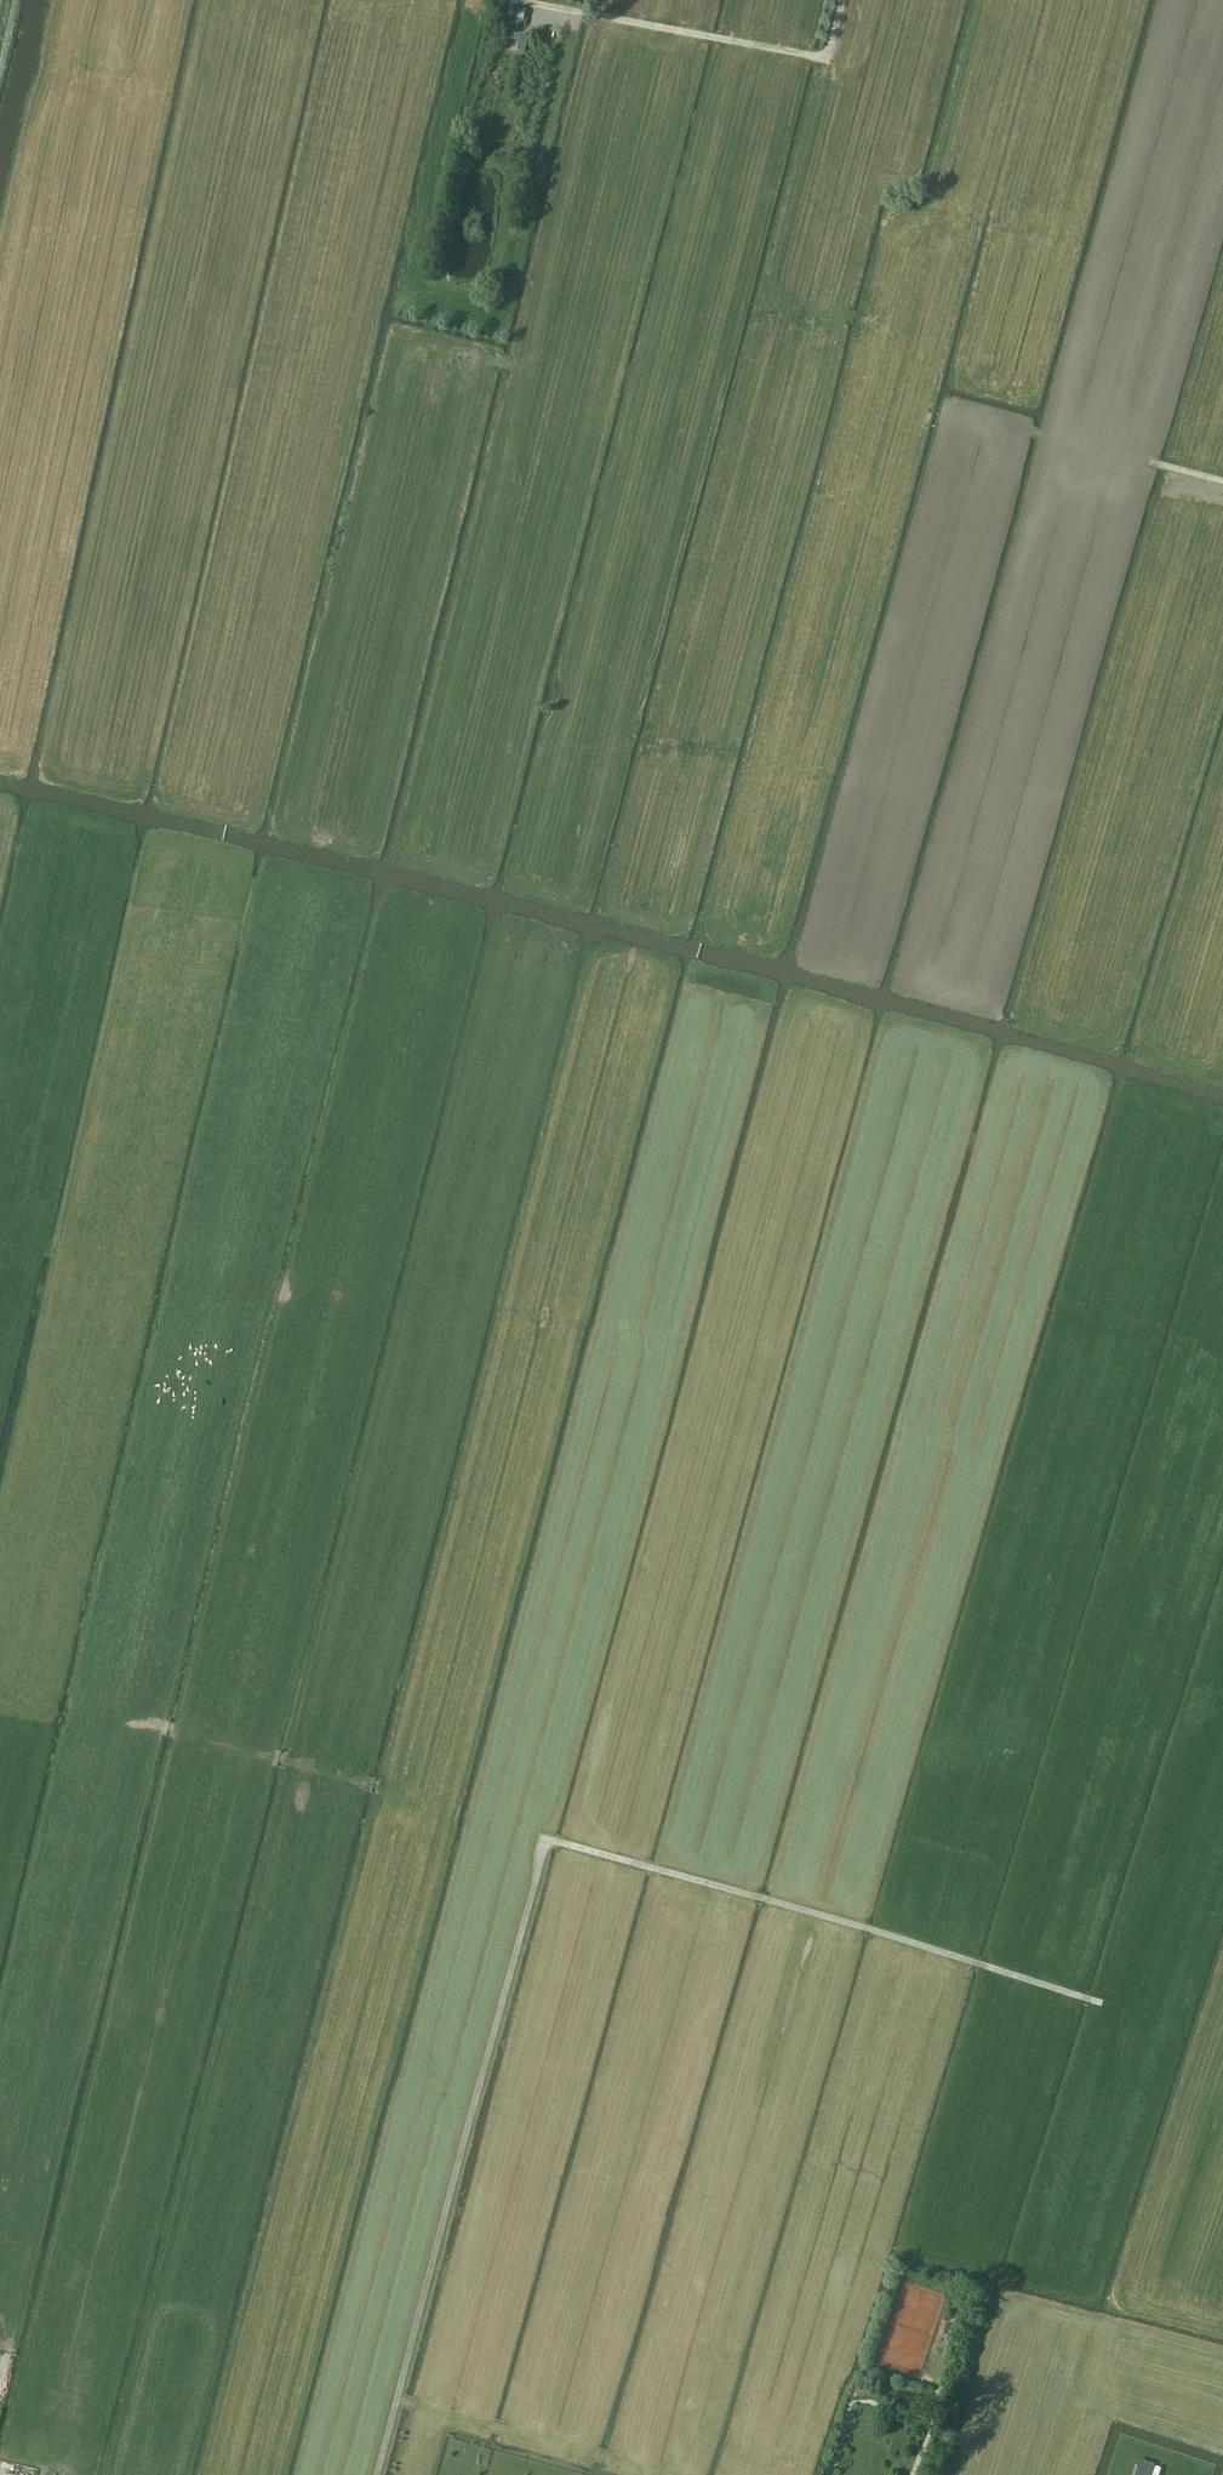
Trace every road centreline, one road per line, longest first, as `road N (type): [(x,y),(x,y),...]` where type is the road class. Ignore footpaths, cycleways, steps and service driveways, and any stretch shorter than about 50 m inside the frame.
road 1 (track): [(376,2474),(539,1866),(555,1839),(1105,2003)]
road 2 (track): [(843,0),(827,61),(512,0)]

